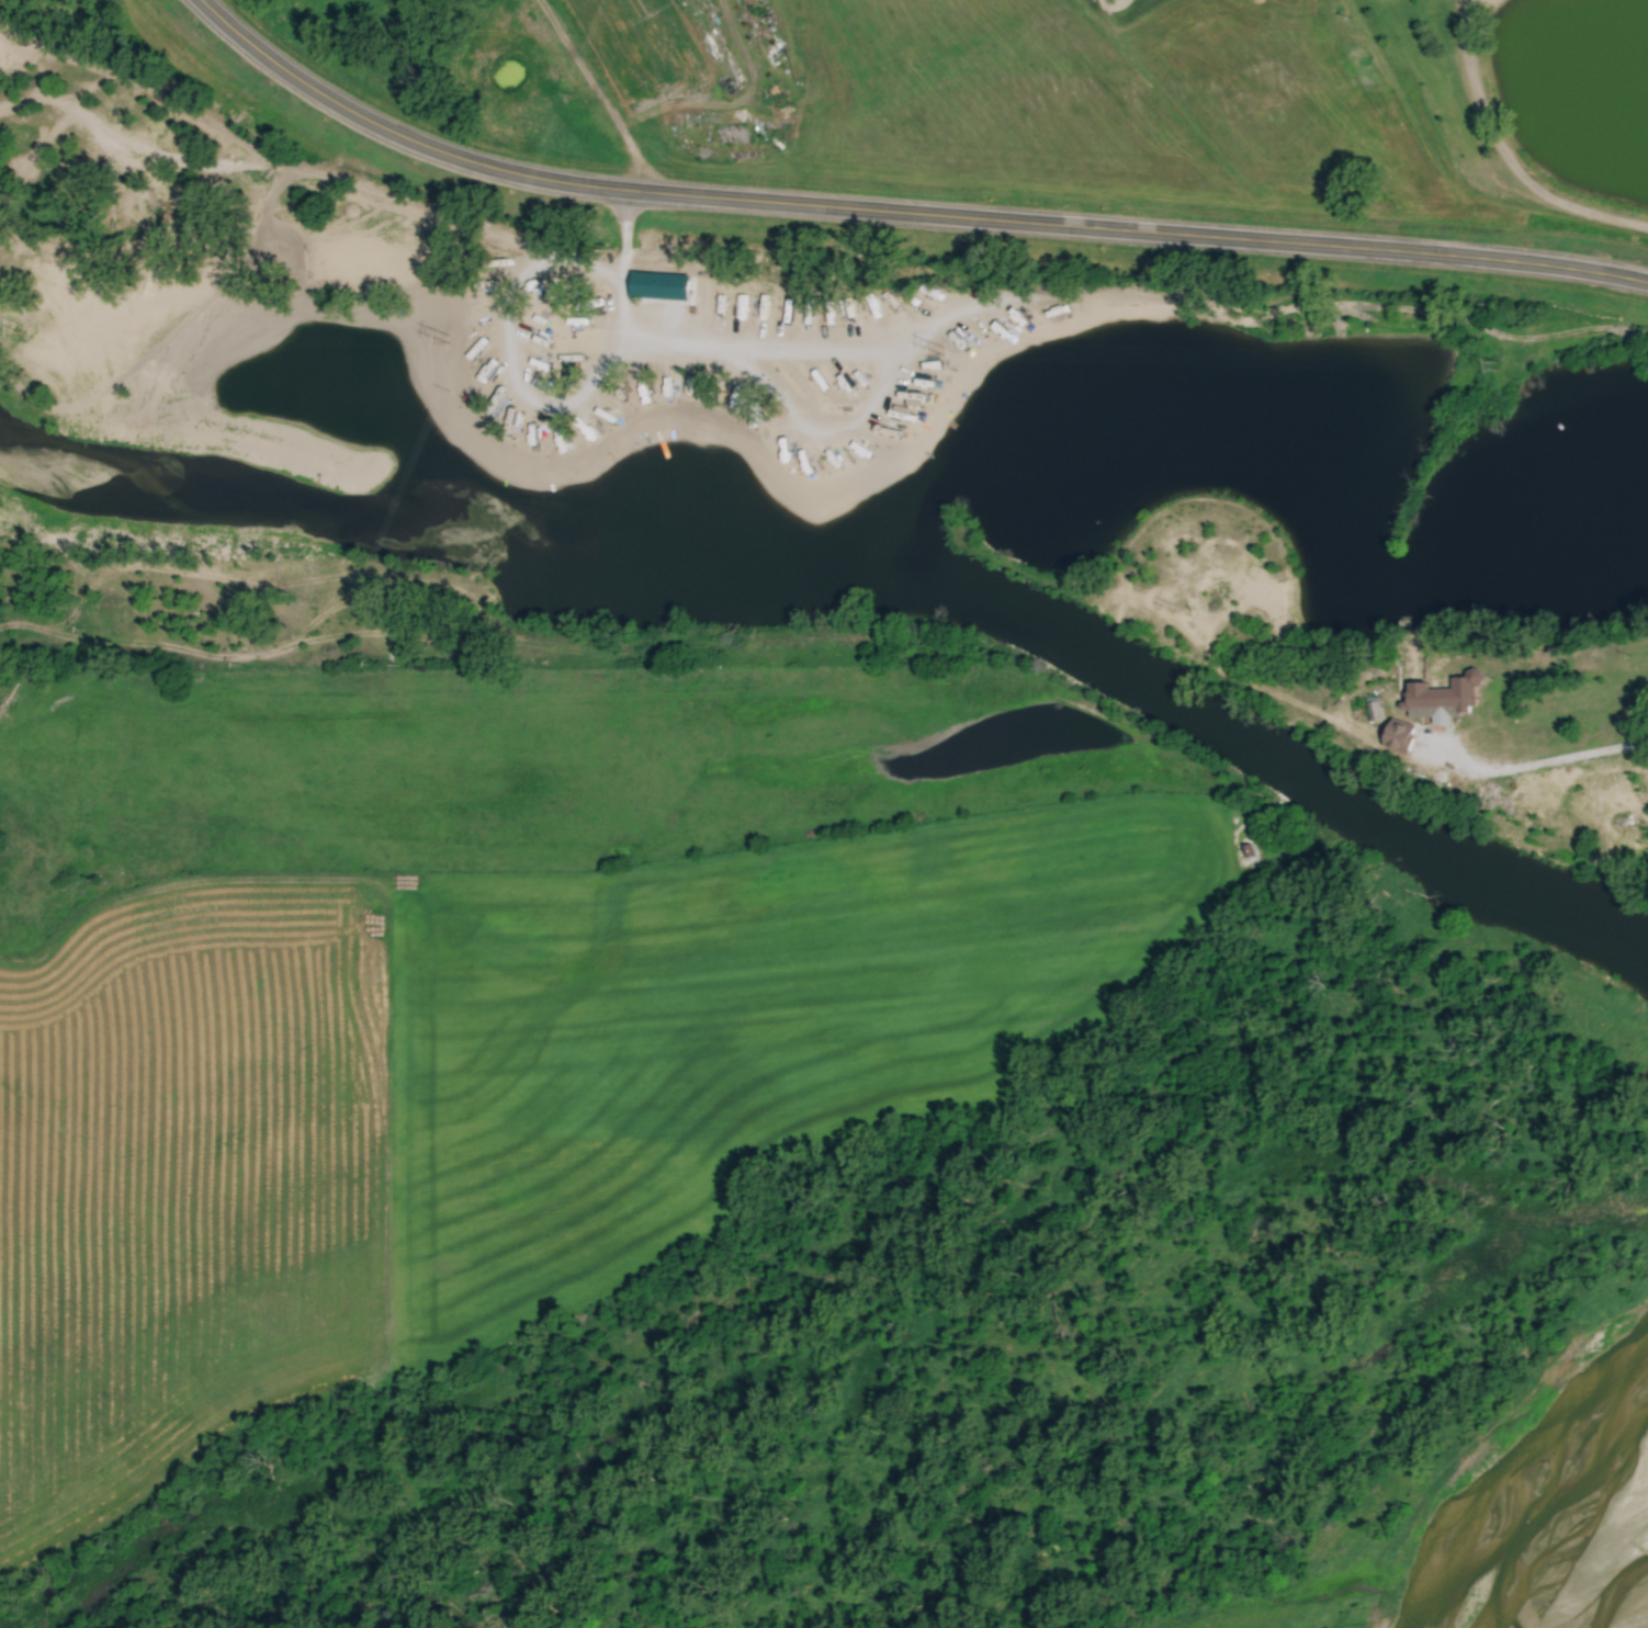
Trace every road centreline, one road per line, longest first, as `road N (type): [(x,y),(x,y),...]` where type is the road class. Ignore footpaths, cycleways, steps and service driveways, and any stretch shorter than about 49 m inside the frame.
road 1 (secondary): [(1647,280),(1334,246),(625,201),(511,182),(365,128),(264,63),(194,0)]

